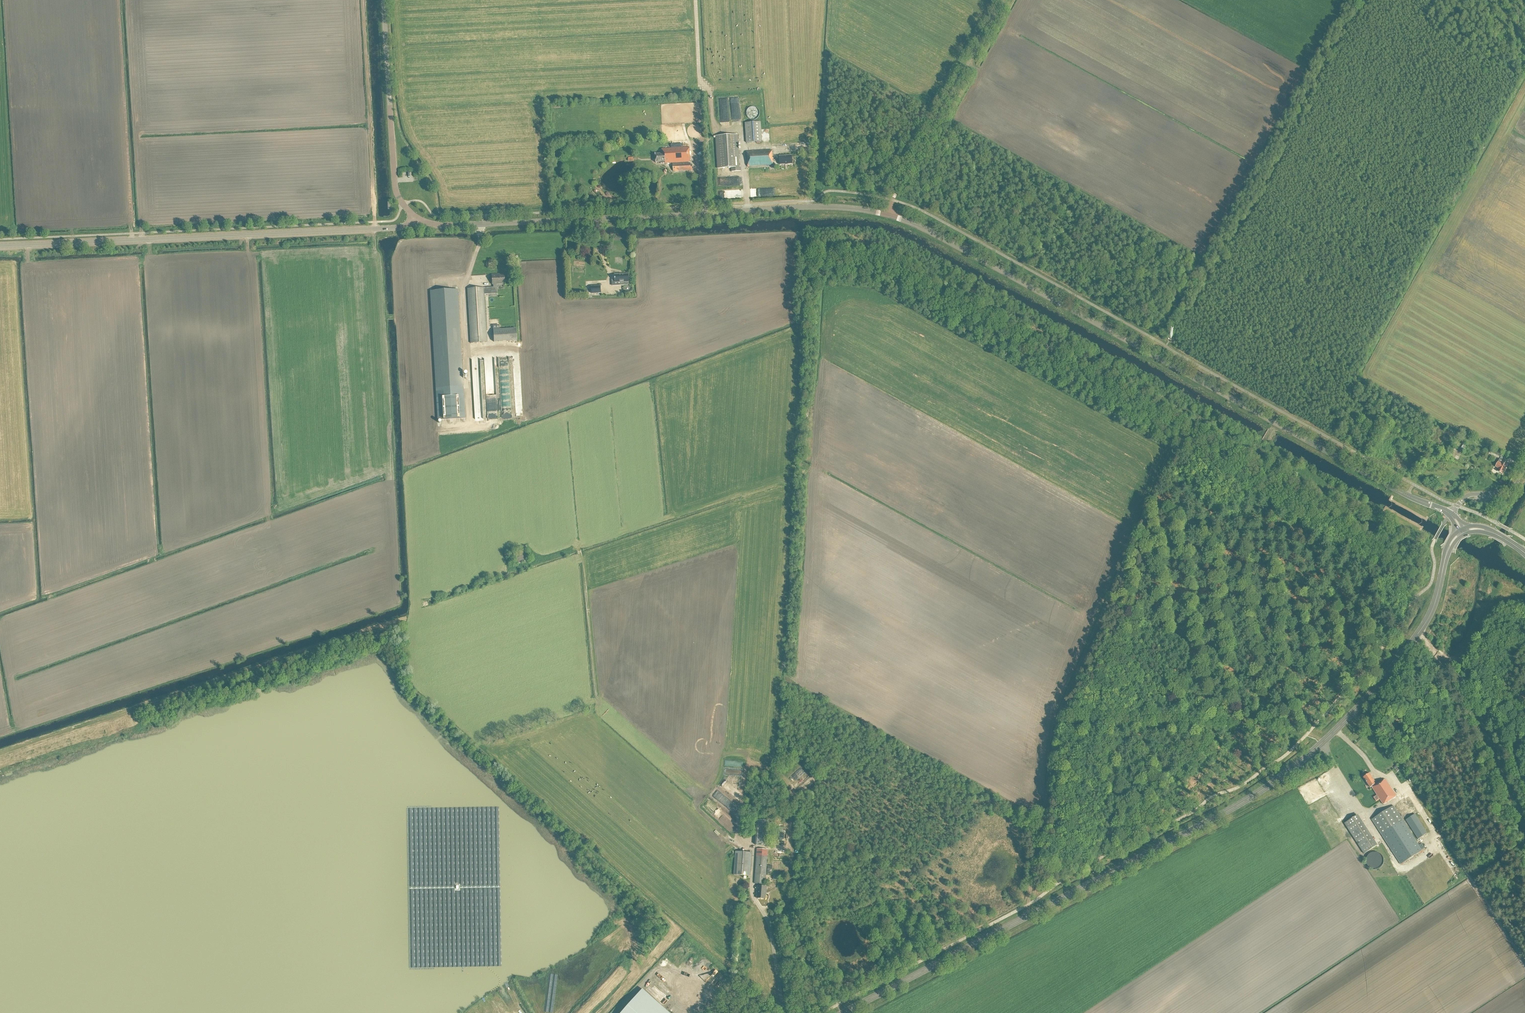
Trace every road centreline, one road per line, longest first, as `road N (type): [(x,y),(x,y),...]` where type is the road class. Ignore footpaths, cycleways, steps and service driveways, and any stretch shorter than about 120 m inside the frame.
road 1 (primary): [(843,1012),(1292,769),(1355,711),(1418,635),(1449,546),(1463,532)]
road 2 (tertiary): [(888,214),(1451,514)]
road 3 (tertiary): [(414,218),(450,226),(813,207)]
road 4 (tertiary): [(399,228),(0,247)]
road 5 (track): [(1028,905),(1054,710),(1130,531)]
road 6 (track): [(1052,721),(1299,732),(1324,742)]
road 7 (unclassified): [(888,214),(1003,0)]
road 8 (track): [(376,229),(363,0)]
road 9 (tertiary): [(414,218),(395,186),(383,0)]
road 10 (track): [(1440,657),(1465,666),(1524,783)]

